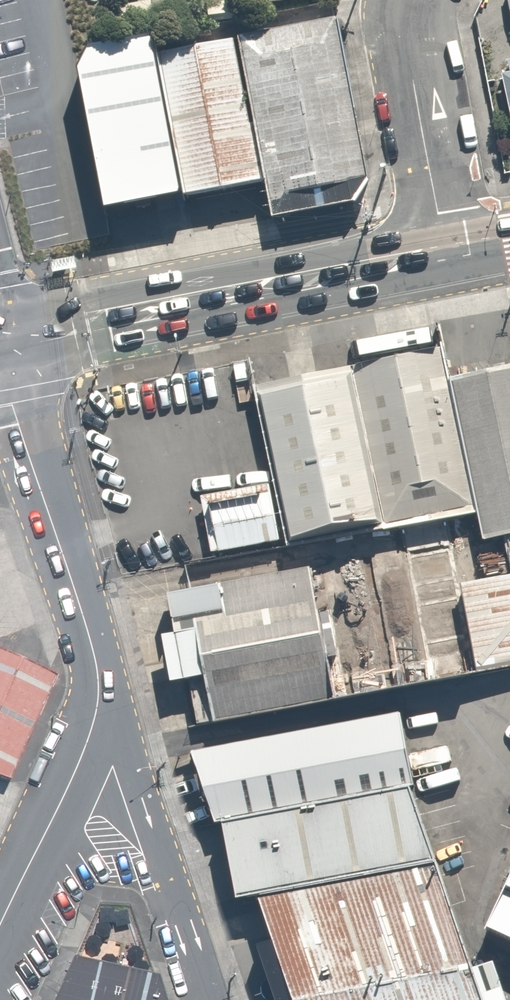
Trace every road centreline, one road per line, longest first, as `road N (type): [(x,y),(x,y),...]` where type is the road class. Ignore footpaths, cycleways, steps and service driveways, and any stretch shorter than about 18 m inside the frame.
road 1 (secondary): [(447,254),(0,345)]
road 2 (unclassified): [(103,658),(215,999)]
road 3 (tertiary): [(0,360),(103,658)]
road 4 (tertiary): [(103,658),(96,717),(79,765),(0,929)]
road 5 (residential): [(447,254),(414,88),(415,0)]

